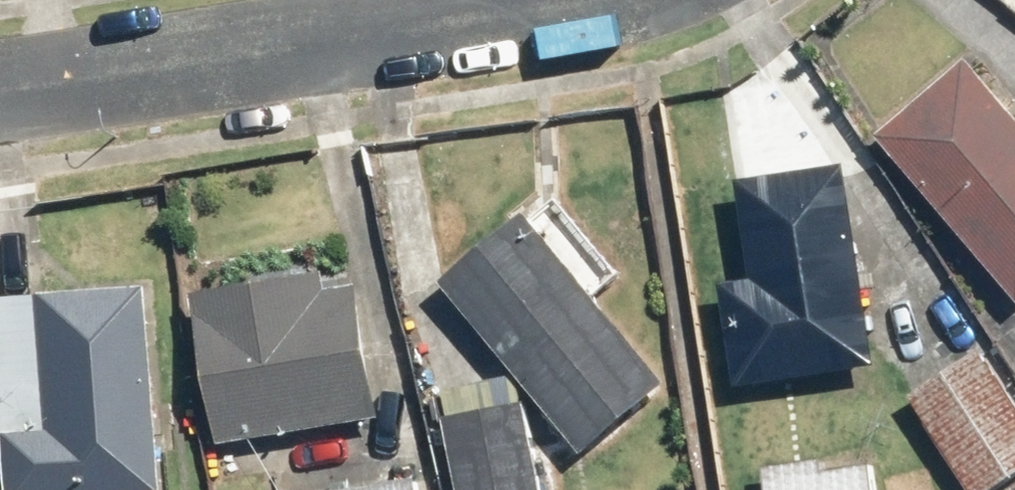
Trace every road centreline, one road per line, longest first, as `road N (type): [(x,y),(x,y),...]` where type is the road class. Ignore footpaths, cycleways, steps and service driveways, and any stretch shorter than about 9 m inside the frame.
road 1 (residential): [(0,90),(493,0)]

